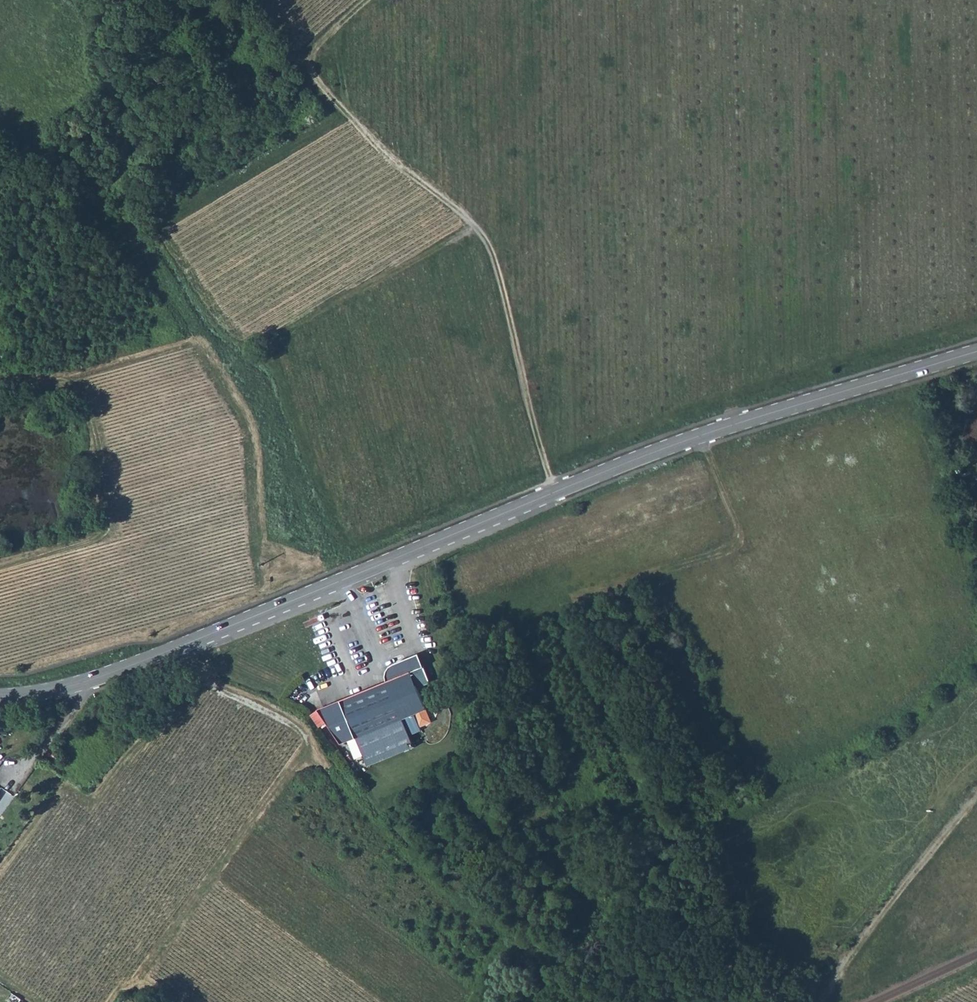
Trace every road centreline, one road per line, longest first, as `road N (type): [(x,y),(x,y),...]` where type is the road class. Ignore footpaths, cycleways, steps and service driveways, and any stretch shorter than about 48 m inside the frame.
road 1 (secondary): [(0,697),(116,671),(654,452),(976,351)]
road 2 (track): [(819,1001),(976,802)]

